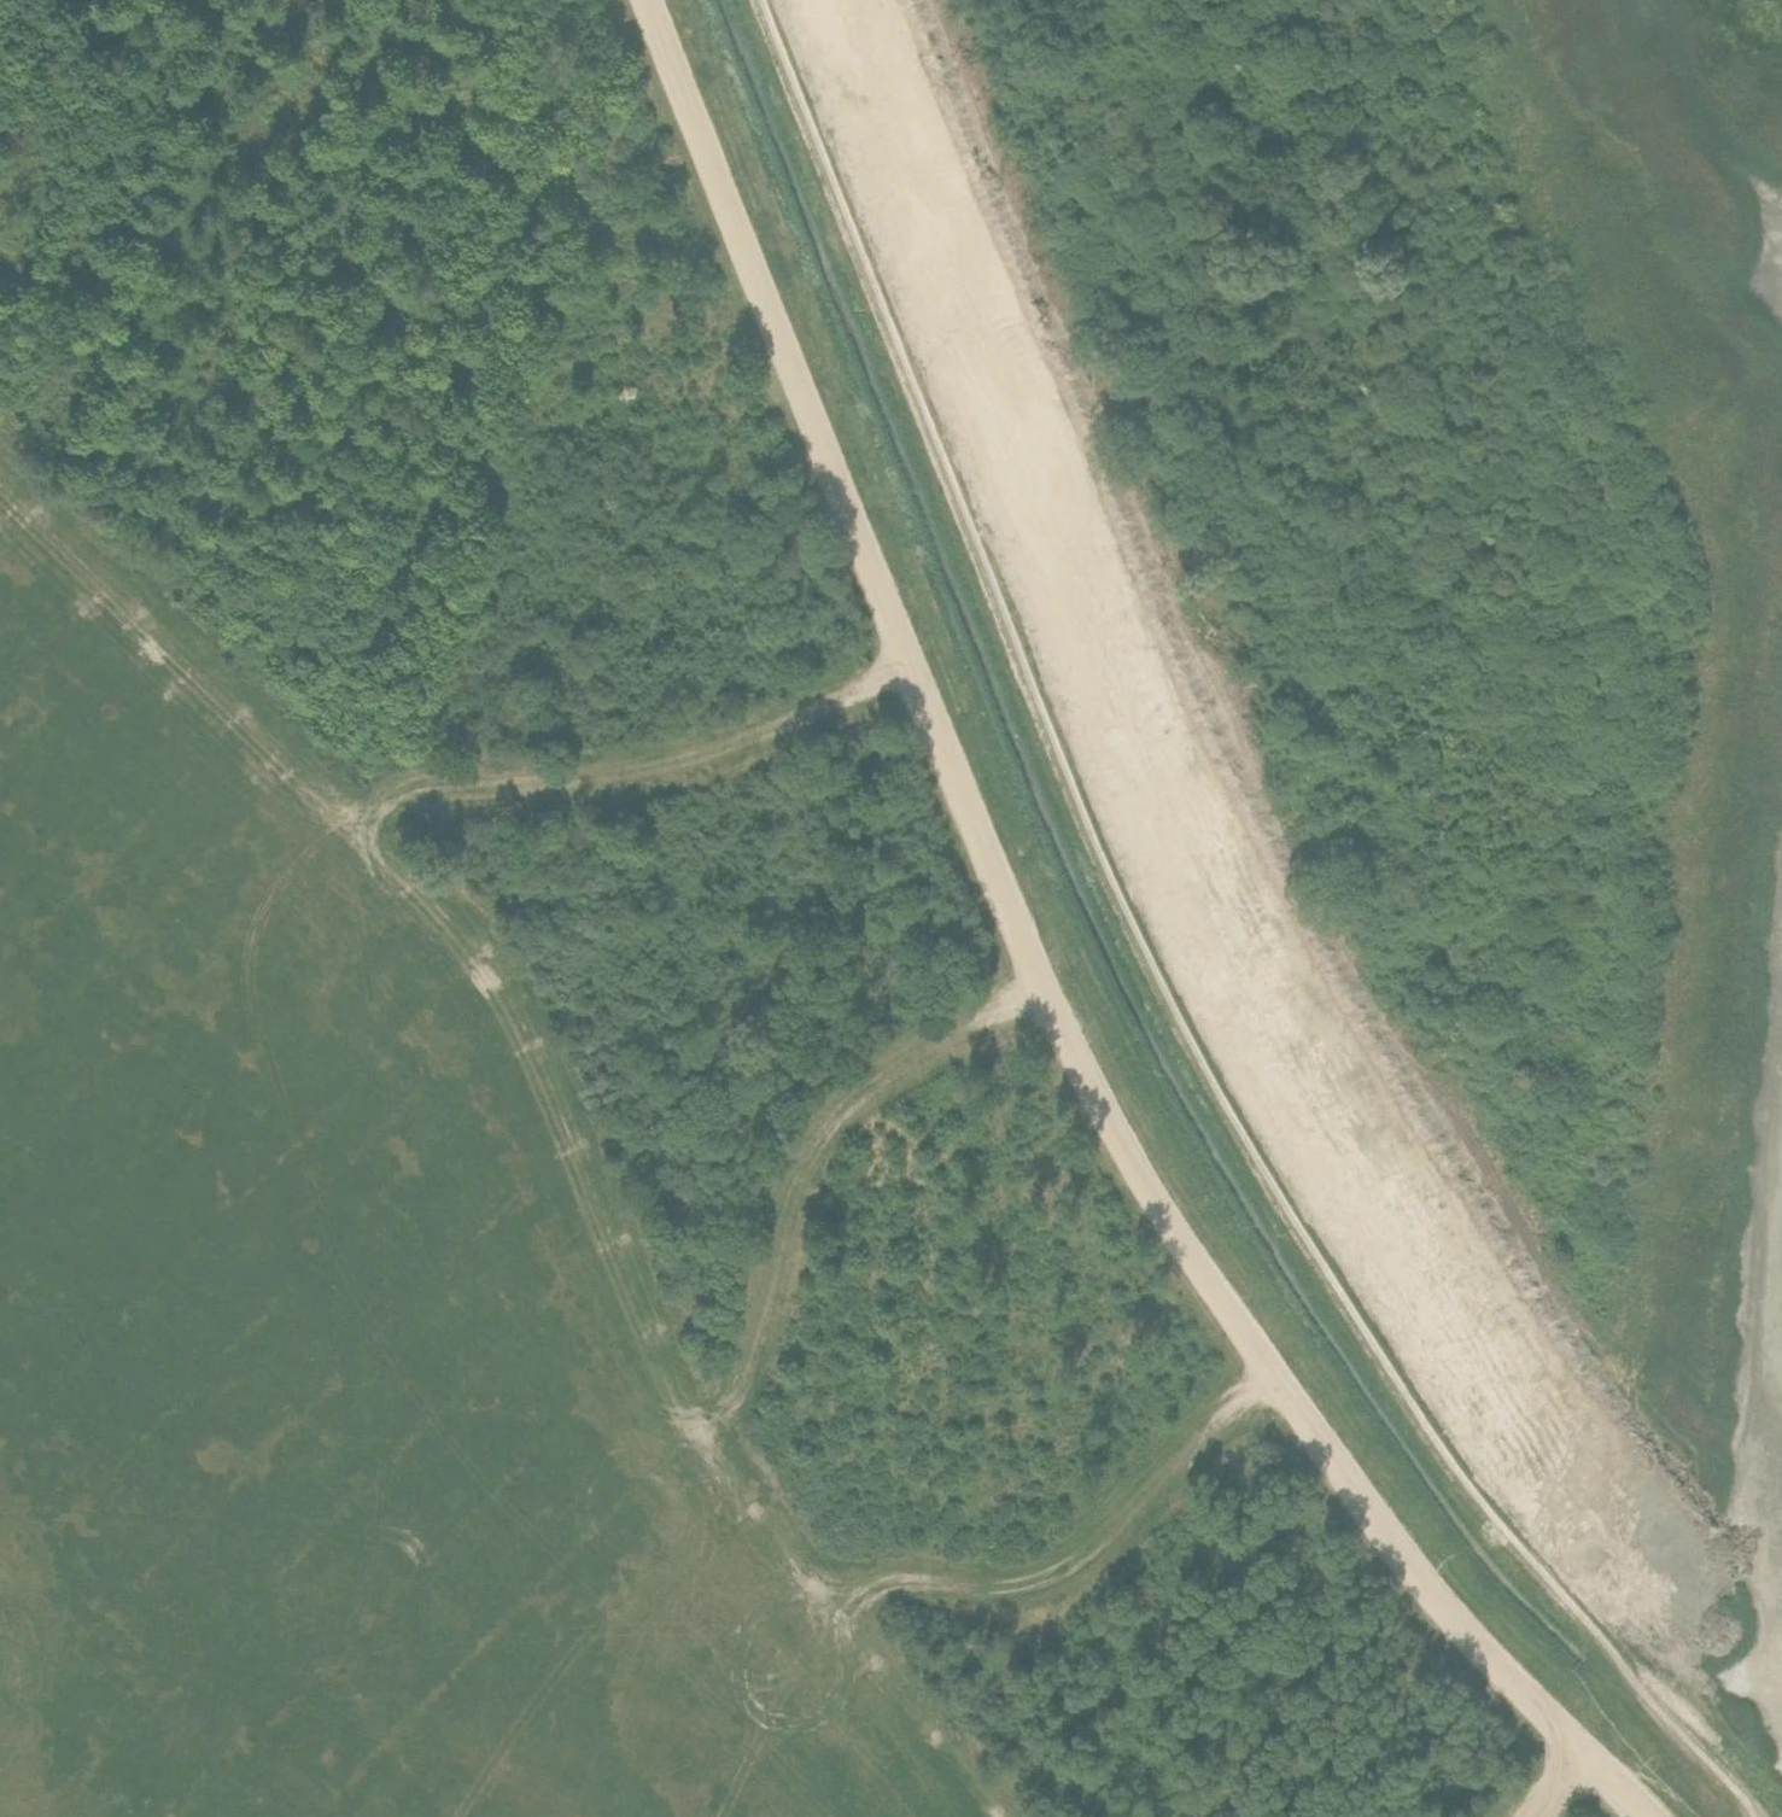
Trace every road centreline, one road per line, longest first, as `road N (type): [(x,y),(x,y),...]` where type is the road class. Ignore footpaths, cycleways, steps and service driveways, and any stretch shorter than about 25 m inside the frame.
road 1 (track): [(1266,1366),(1033,992),(642,0)]
road 2 (track): [(0,494),(313,790),(485,969),(701,1446),(834,1608)]
road 3 (track): [(1266,1366),(1084,1550),(1040,1575),(990,1583),(888,1580),(854,1589),(834,1608)]
road 4 (track): [(1586,1759),(1409,1567),(1266,1366)]
road 5 (track): [(834,1608),(1017,1816)]

